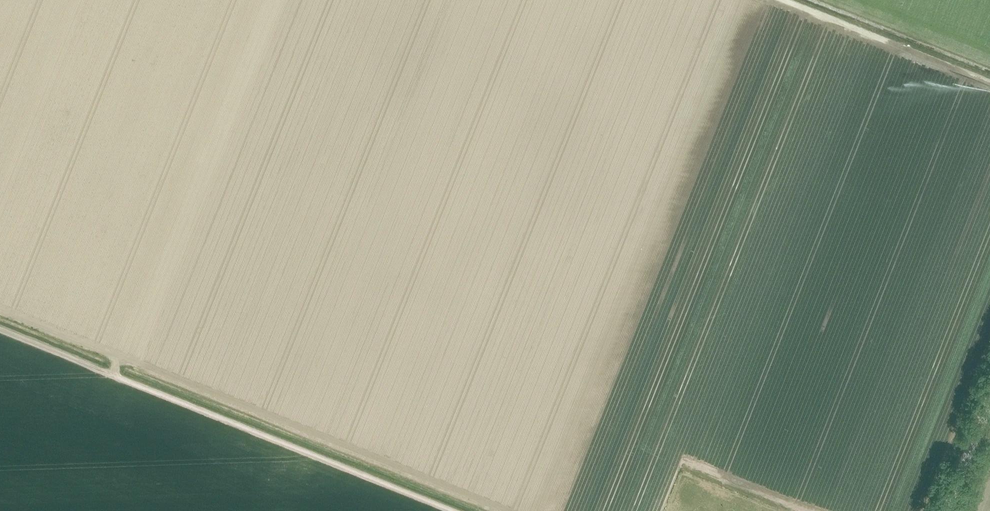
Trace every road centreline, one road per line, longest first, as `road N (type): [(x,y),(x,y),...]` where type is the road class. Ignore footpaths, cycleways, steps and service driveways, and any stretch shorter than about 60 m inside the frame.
road 1 (unclassified): [(945,510),(989,399)]

